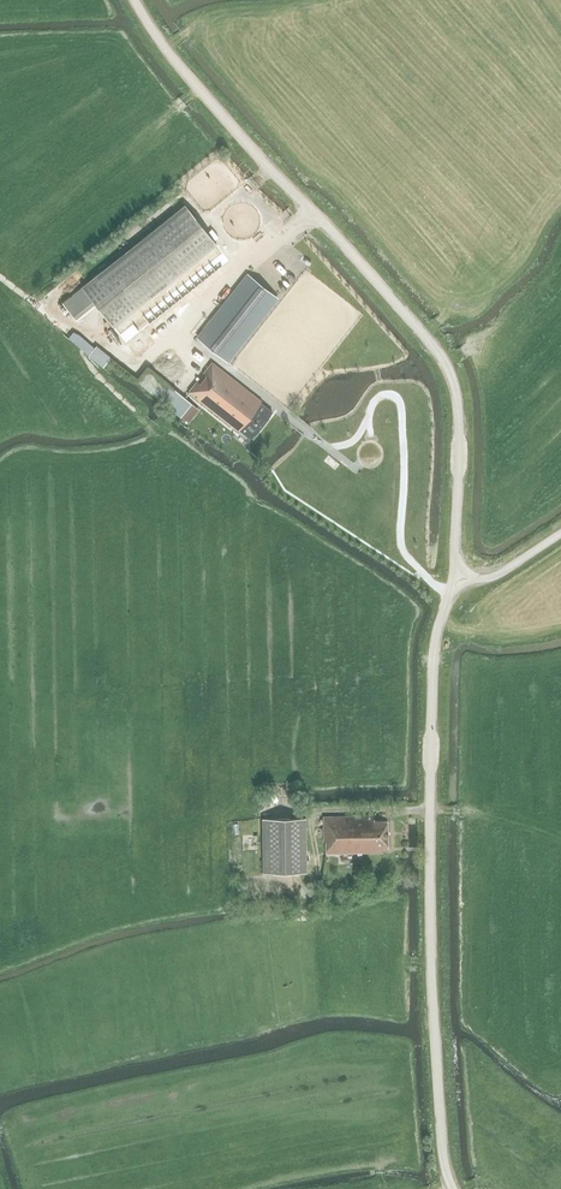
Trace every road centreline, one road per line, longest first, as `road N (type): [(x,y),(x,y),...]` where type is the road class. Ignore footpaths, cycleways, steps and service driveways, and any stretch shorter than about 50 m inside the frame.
road 1 (unclassified): [(453,577),(458,423),(445,364),(178,65),(135,0)]
road 2 (unclassified): [(453,1188),(442,1148),(430,849),(434,647),(453,577)]
road 3 (track): [(552,210),(521,259),(425,336)]
road 4 (track): [(560,841),(476,812),(431,810)]
road 5 (unclassified): [(453,577),(491,577),(560,534)]

